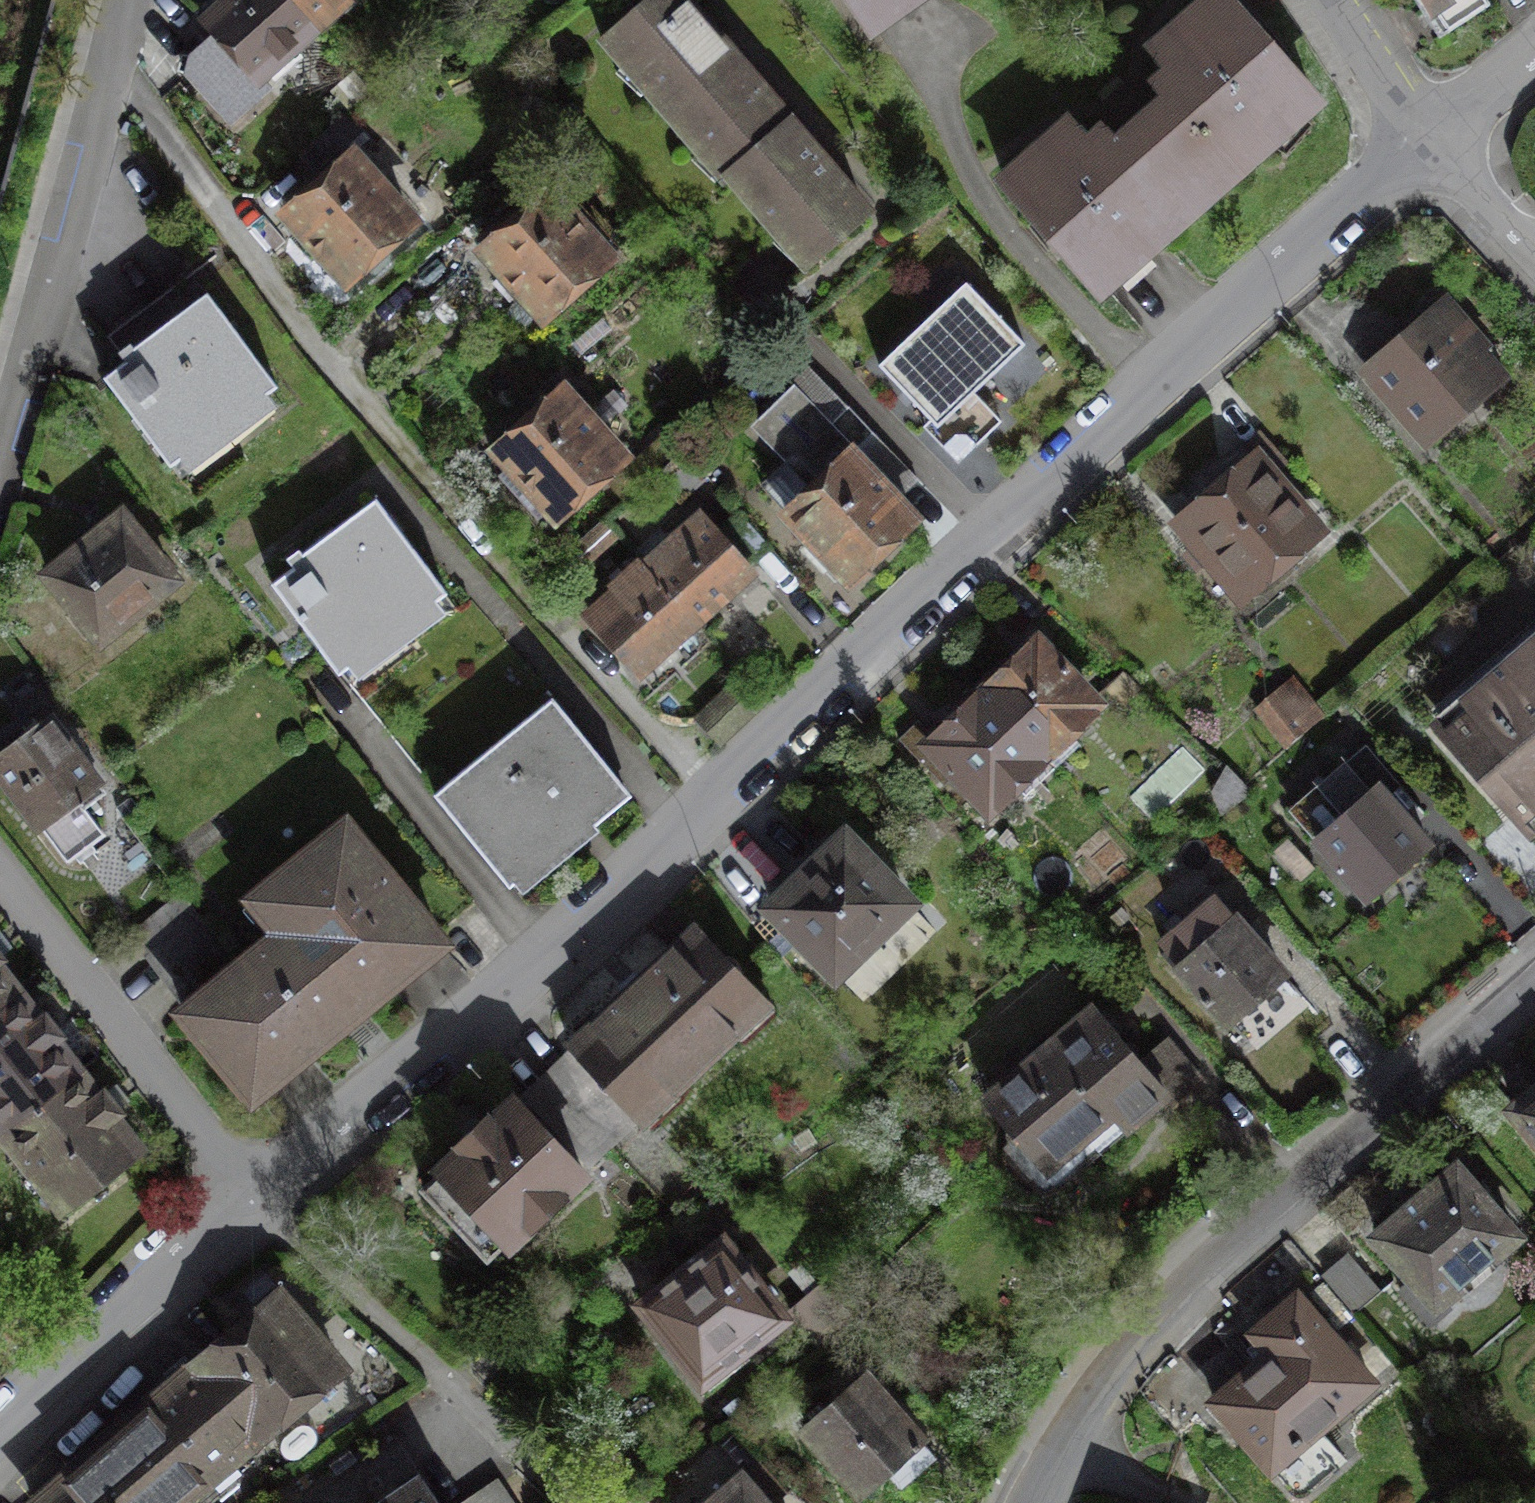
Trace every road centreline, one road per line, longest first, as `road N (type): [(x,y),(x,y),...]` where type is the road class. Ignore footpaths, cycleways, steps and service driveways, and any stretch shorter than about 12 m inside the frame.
road 1 (residential): [(256,1194),(706,807),(1429,140)]
road 2 (residential): [(1032,1502),(1057,1453),(1157,1322),(1534,988)]
road 3 (residential): [(256,1194),(576,1502)]
road 4 (residential): [(0,872),(256,1194)]
road 5 (residential): [(256,1194),(0,1430)]
road 6 (residential): [(127,0),(46,305)]
road 7 (residential): [(0,468),(46,305)]
road 8 (residential): [(1336,0),(1429,140)]
road 9 (residential): [(1429,140),(1534,252)]
road 10 (residential): [(1429,140),(1534,55)]

